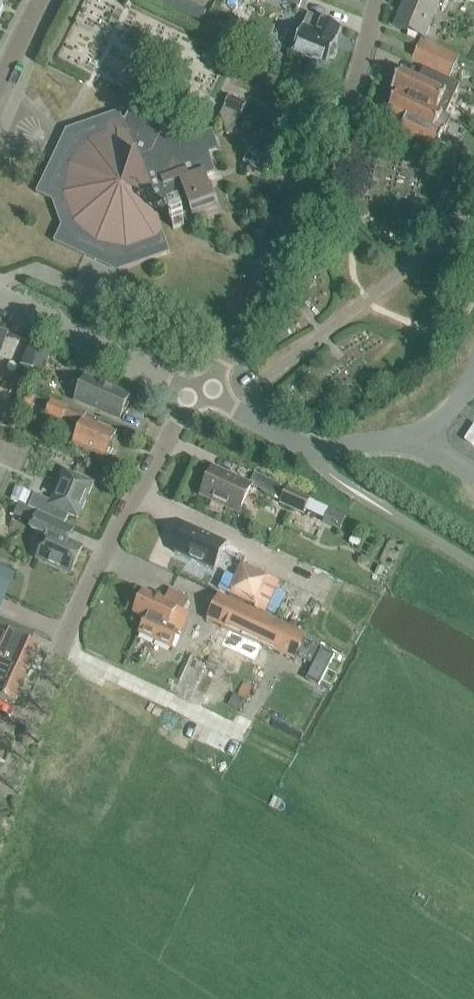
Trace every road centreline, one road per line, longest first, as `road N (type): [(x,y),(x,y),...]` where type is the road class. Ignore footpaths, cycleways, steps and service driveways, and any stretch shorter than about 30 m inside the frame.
road 1 (residential): [(0,814),(93,580),(201,389)]
road 2 (residential): [(201,389),(311,200),(357,91),(379,0)]
road 3 (residential): [(201,389),(305,445),(426,442)]
road 4 (residential): [(201,389),(0,297)]

